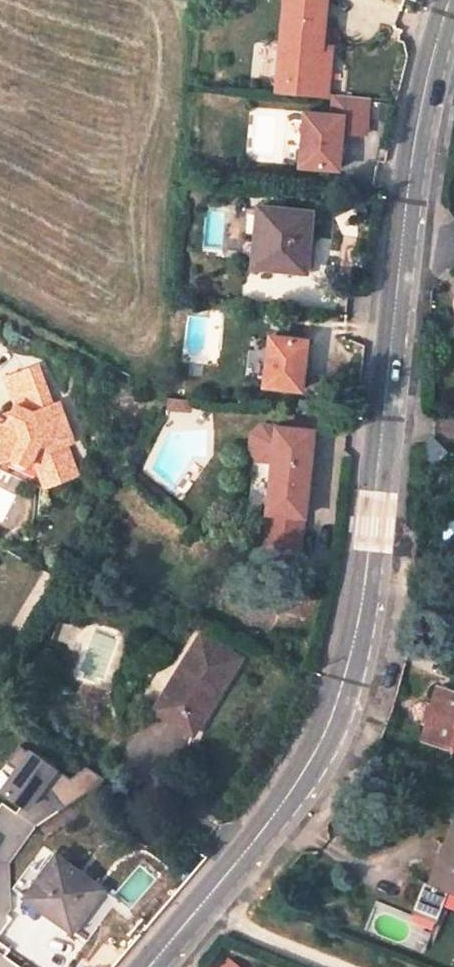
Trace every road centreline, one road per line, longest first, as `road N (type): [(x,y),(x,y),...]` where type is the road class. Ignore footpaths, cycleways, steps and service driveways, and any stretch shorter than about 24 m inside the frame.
road 1 (tertiary): [(146,966),(323,750),(370,592),(404,243)]
road 2 (tertiary): [(404,243),(416,144),(453,0)]
road 3 (track): [(348,966),(197,905)]

